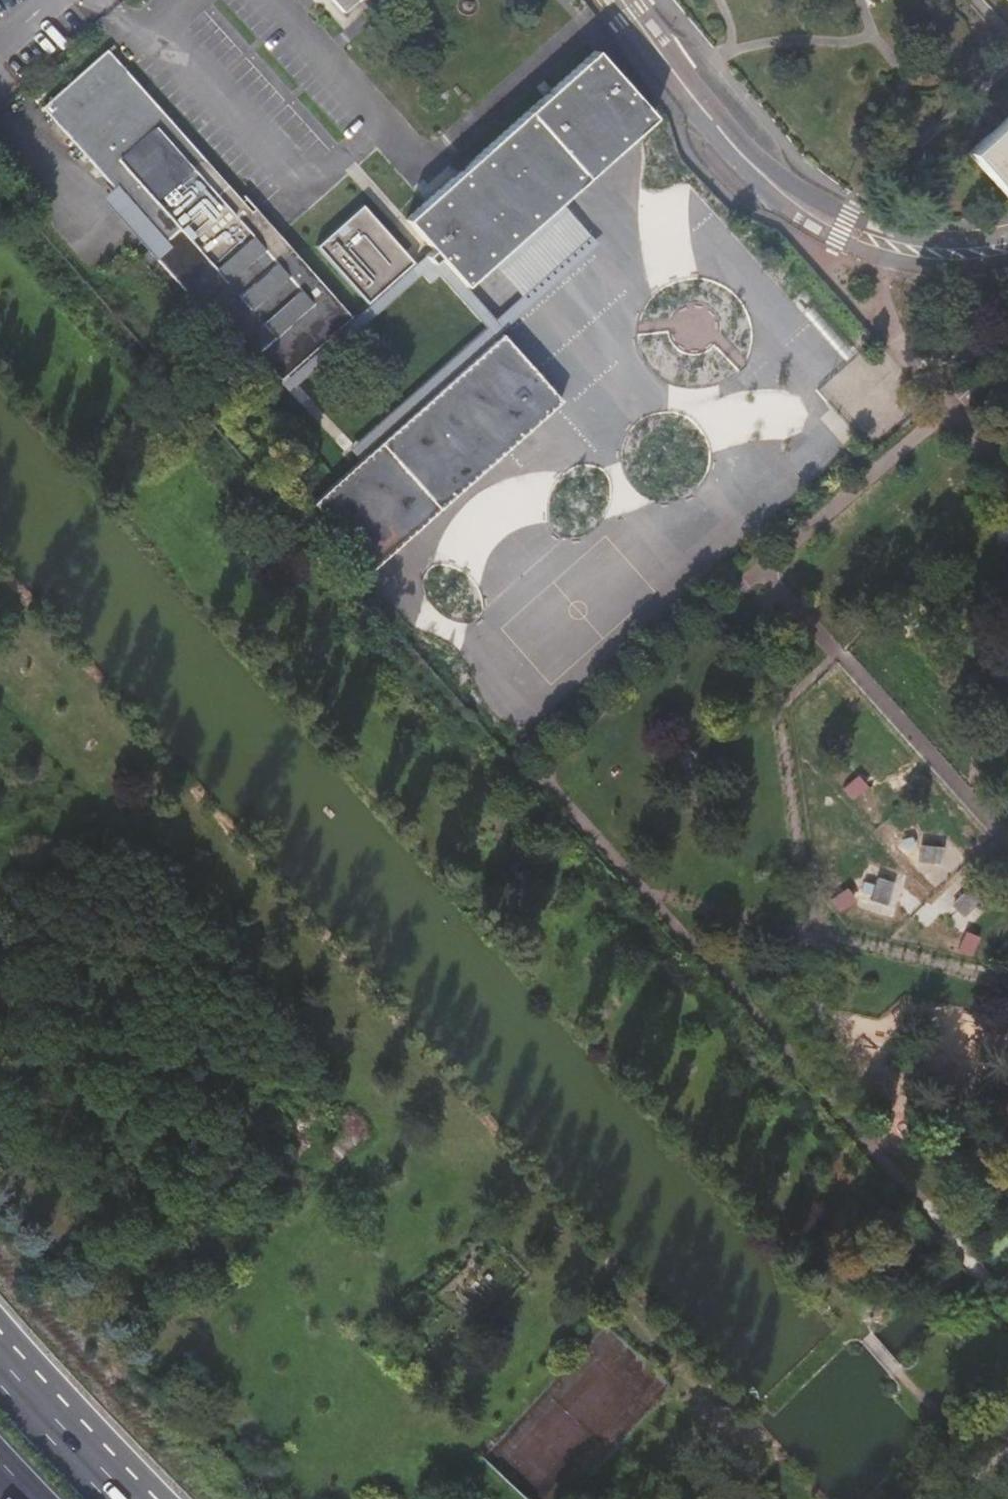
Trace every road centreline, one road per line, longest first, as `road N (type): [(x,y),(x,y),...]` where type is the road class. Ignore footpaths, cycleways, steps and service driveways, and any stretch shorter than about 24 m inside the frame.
road 1 (residential): [(623,0),(739,151),(814,211),(925,253),(1007,246)]
road 2 (motorway): [(136,1498),(0,1353)]

